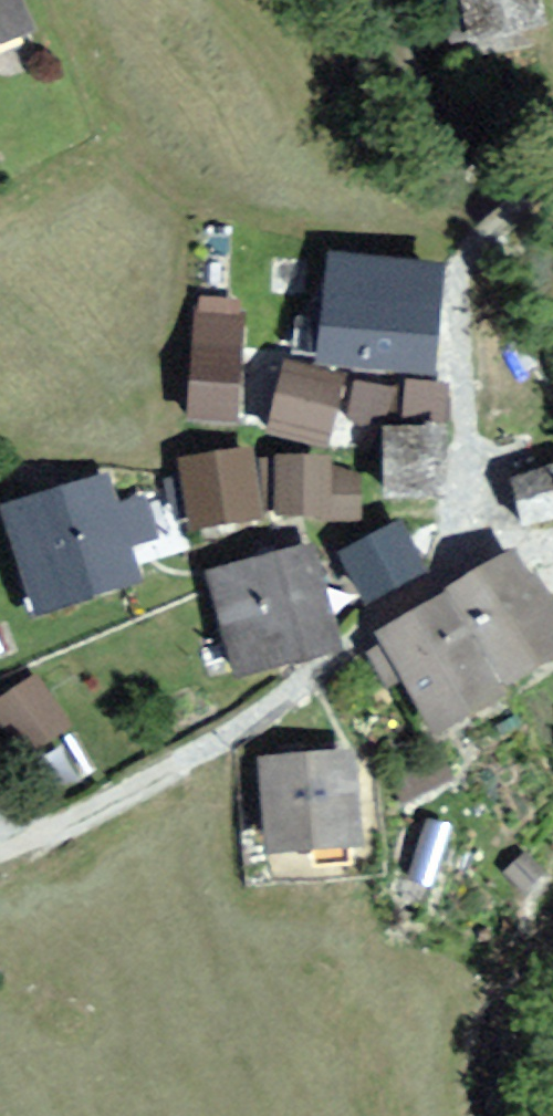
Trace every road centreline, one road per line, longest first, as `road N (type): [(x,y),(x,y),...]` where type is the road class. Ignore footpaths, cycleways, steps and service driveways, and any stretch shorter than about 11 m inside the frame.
road 1 (residential): [(475,522),(448,573),(302,692),(125,795),(20,842)]
road 2 (residential): [(476,257),(457,334),(475,522)]

